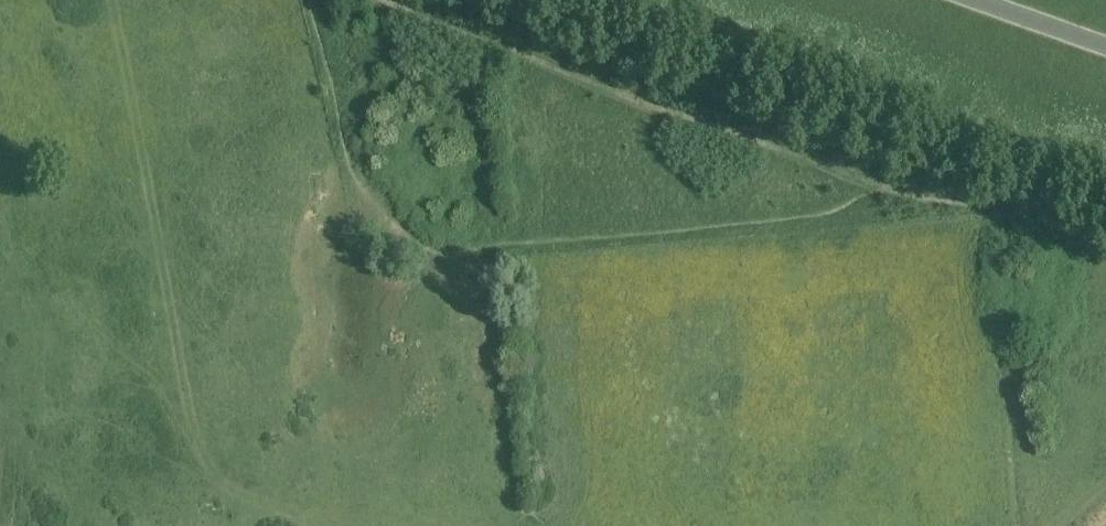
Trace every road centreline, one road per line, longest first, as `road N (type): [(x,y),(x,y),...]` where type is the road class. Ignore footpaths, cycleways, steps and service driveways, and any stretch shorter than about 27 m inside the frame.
road 1 (unclassified): [(1105,46),(976,0)]

